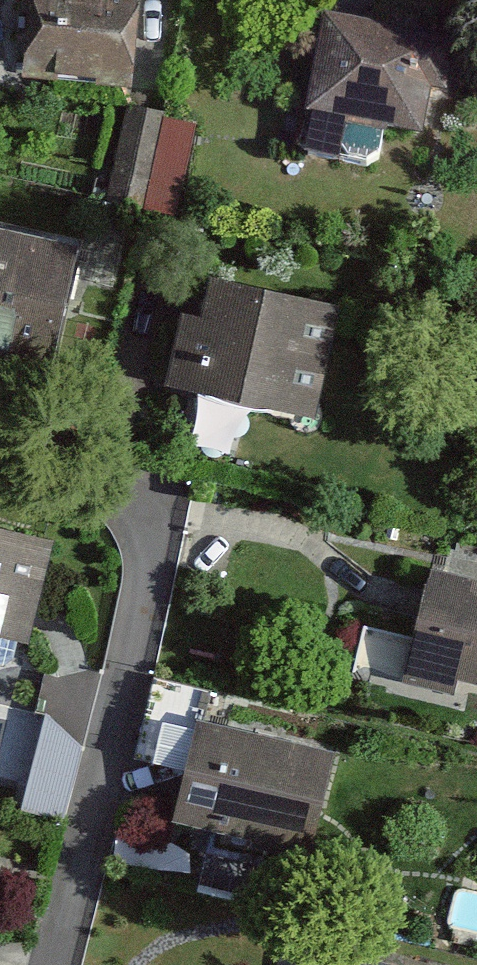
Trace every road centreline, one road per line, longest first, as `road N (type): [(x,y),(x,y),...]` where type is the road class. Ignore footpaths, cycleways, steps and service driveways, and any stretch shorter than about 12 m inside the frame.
road 1 (residential): [(0,455),(110,489),(146,523),(144,590),(54,964)]

